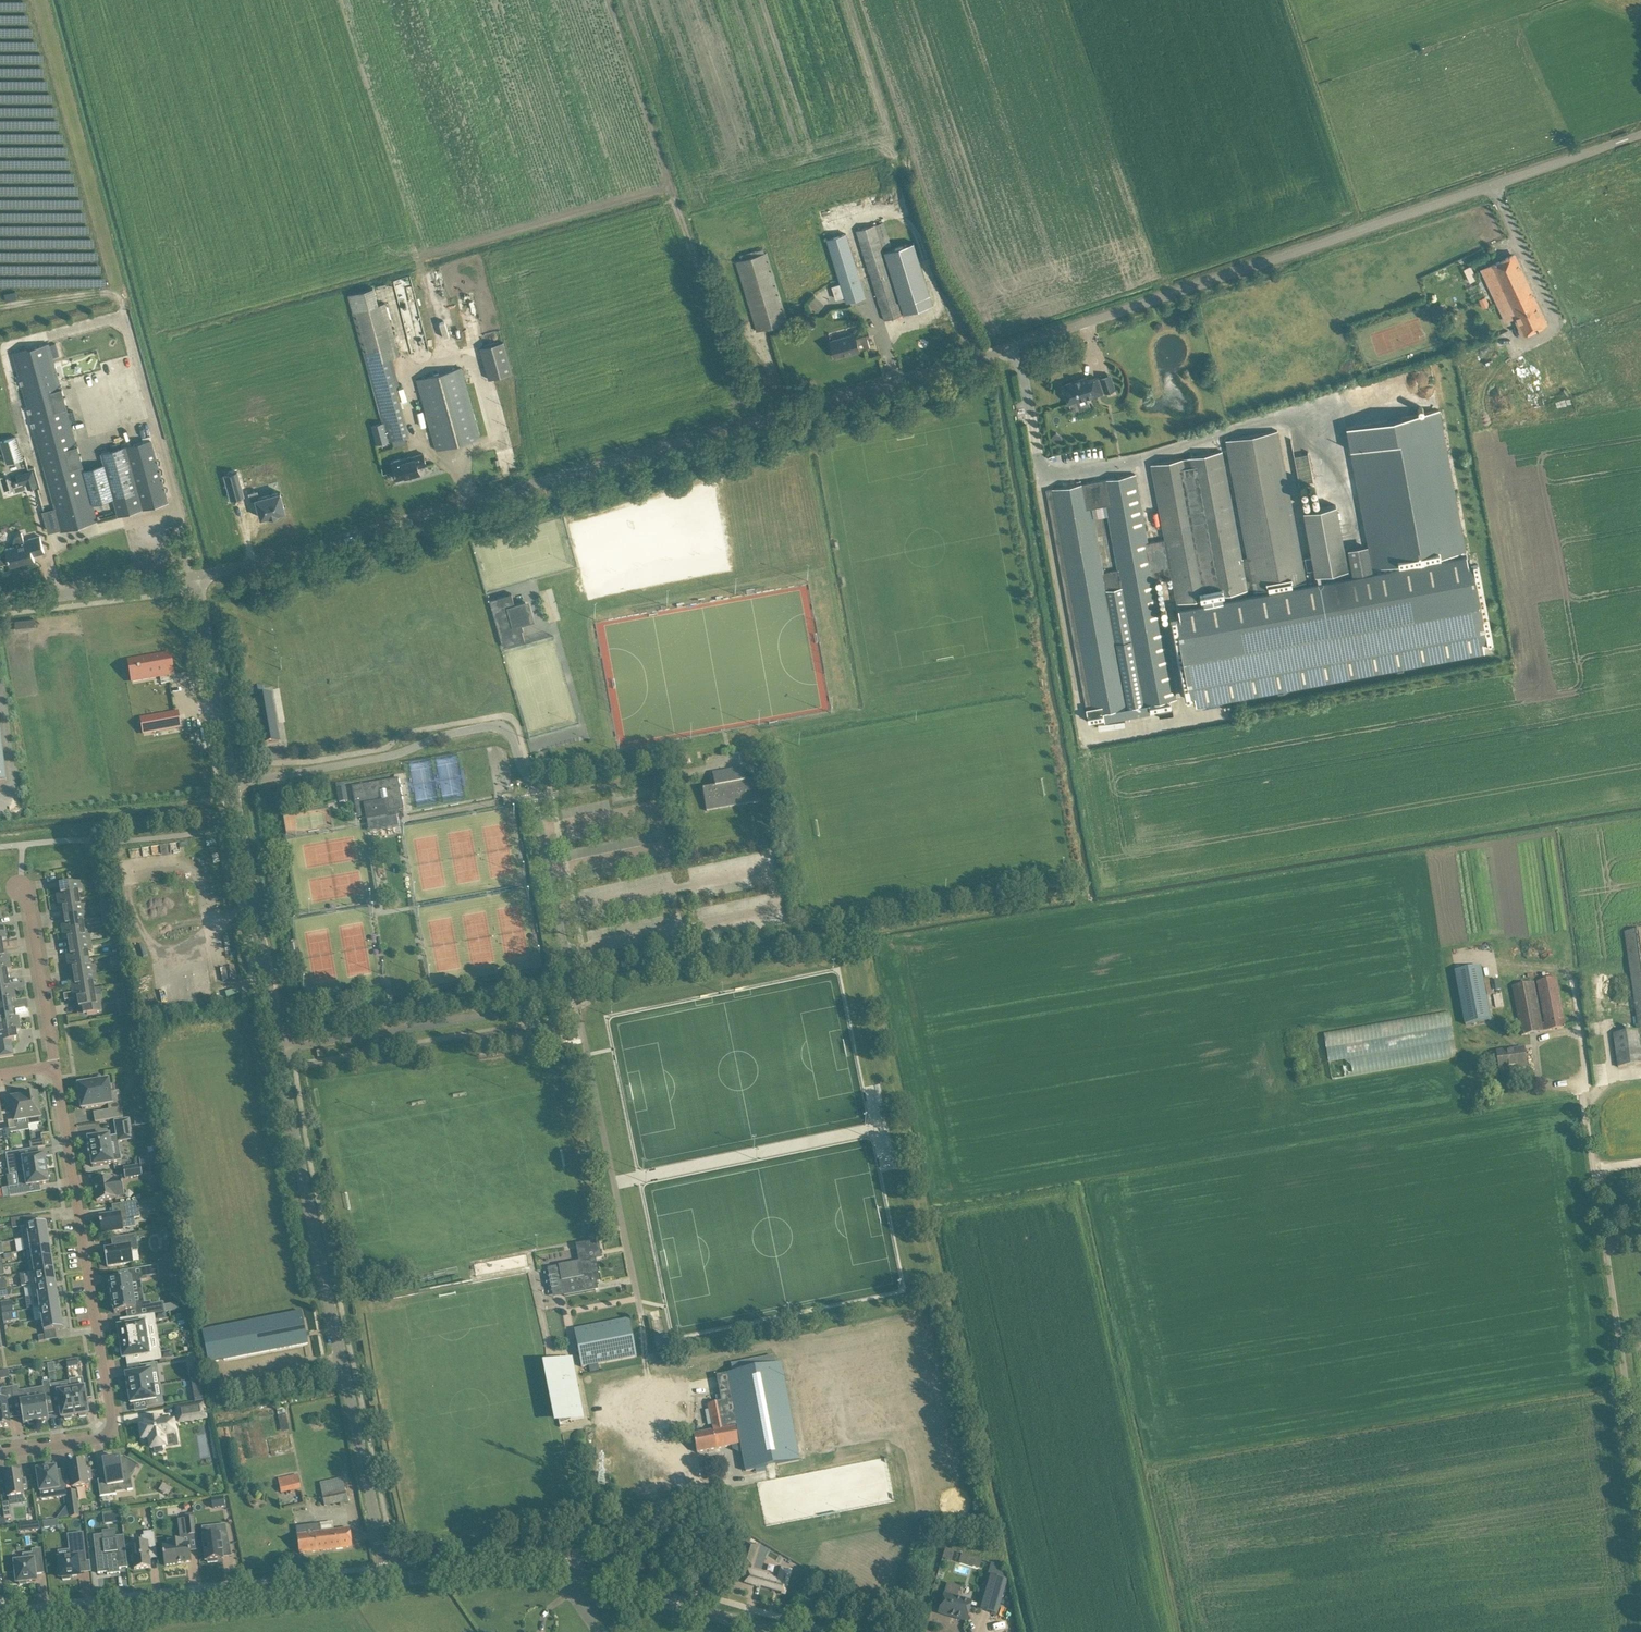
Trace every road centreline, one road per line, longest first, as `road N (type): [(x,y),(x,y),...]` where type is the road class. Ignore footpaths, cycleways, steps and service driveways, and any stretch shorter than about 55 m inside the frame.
road 1 (unclassified): [(197,578),(1014,350),(1640,140)]
road 2 (unclassified): [(279,1050),(573,995),(533,778),(508,730),(489,725),(392,755),(232,785)]
road 3 (unclassified): [(388,1581),(279,1050)]
road 4 (residential): [(0,1455),(99,1440),(113,1423),(57,1067)]
road 5 (unclassified): [(1640,1483),(1582,1088)]
road 6 (tertiary): [(0,1627),(388,1581)]
road 7 (unclassified): [(279,1050),(232,785)]
road 8 (tertiary): [(388,1581),(536,1567),(652,1596)]
road 9 (unclassified): [(232,785),(197,578)]
road 10 (unclassified): [(0,602),(197,578)]
road 11 (residential): [(57,1067),(23,888)]

